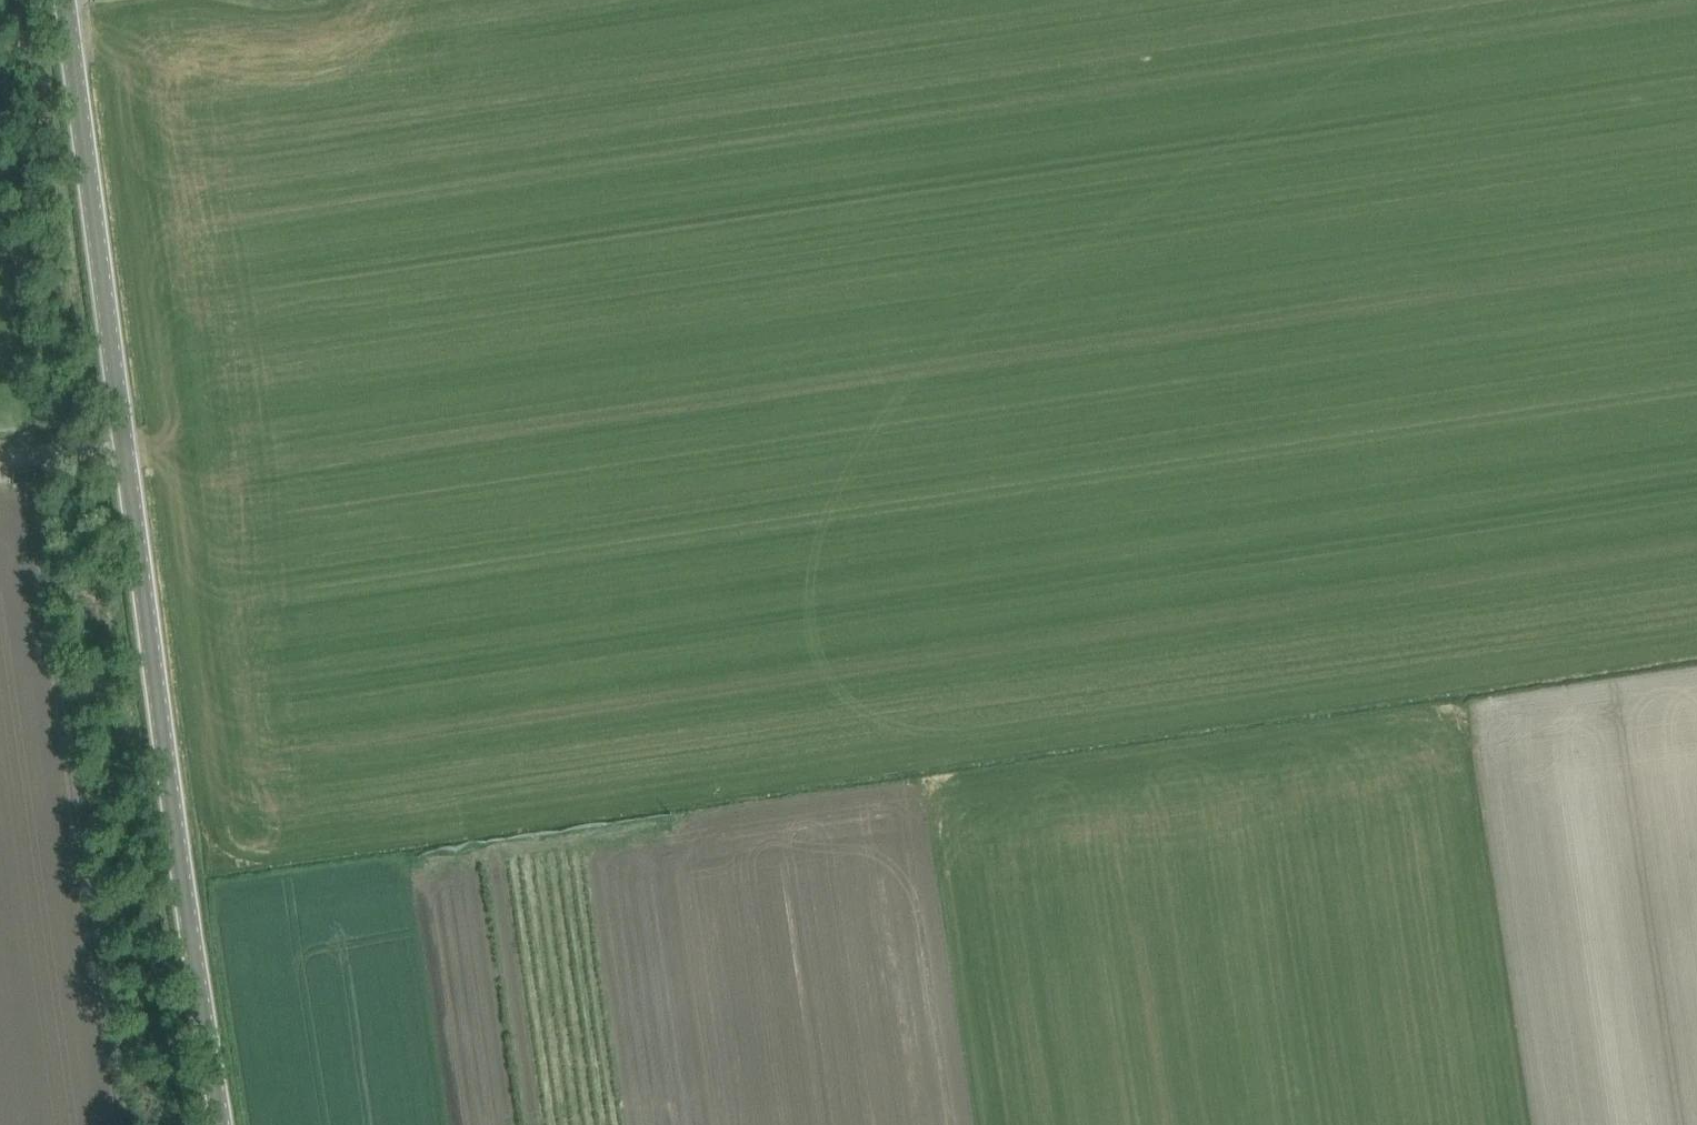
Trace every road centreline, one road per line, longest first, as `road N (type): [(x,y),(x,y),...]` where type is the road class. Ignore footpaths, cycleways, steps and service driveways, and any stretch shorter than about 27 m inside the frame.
road 1 (unclassified): [(220,1124),(180,896),(62,0)]

